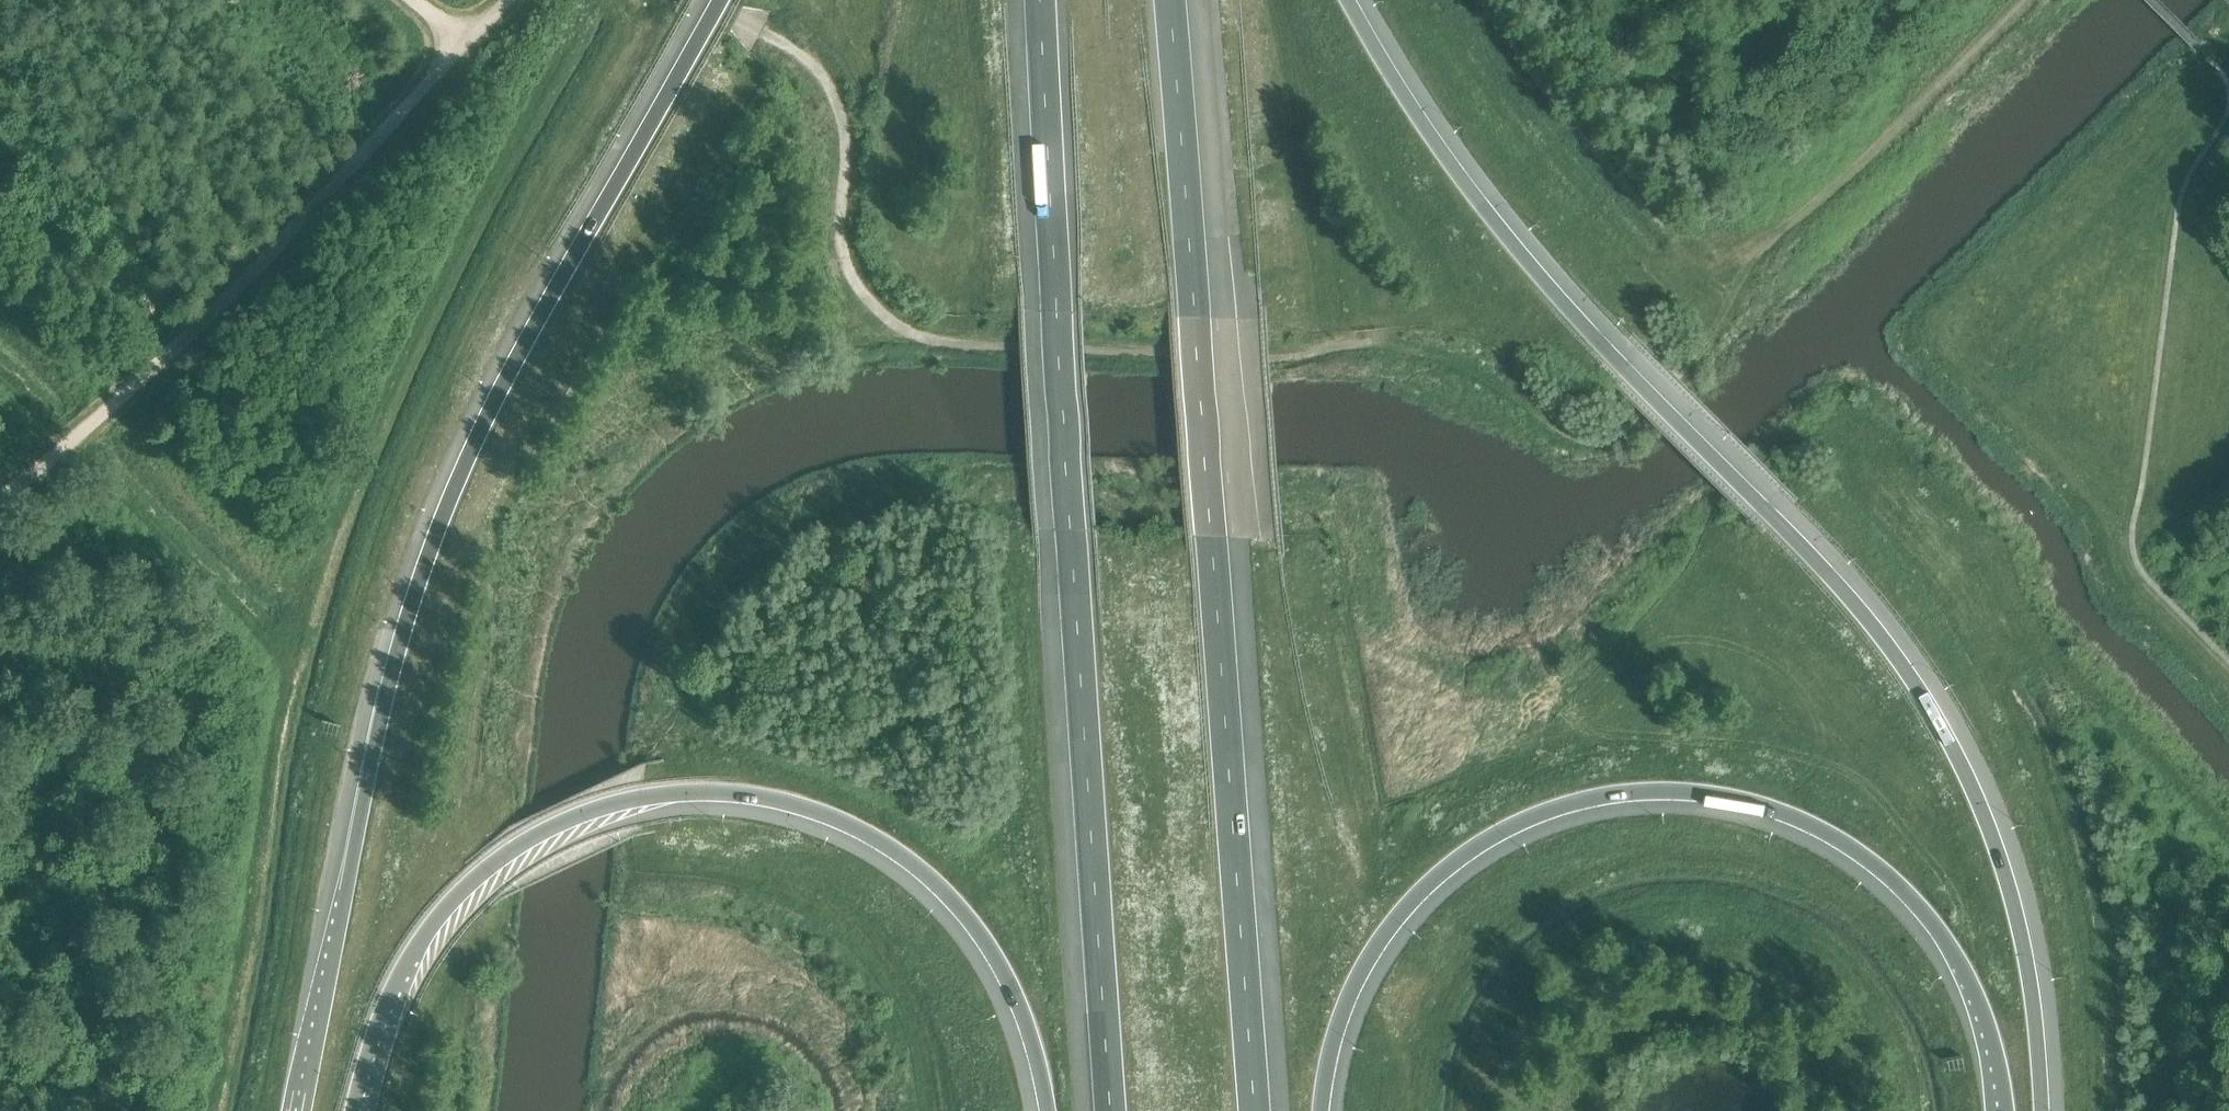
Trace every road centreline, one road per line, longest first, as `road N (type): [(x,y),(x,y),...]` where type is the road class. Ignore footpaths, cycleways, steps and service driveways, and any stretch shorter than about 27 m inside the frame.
road 1 (motorway): [(2042,1110),(2030,977),(2010,882),(1937,712),(1865,608),(1541,282),(1450,165),(1345,0)]
road 2 (motorway): [(719,0),(506,375),(430,551),(378,725),(304,1110)]
road 3 (motorway): [(1254,1110),(1169,0)]
road 4 (motorway): [(1043,0),(1112,1110)]
road 5 (motorway): [(352,1110),(399,973),(469,887),(513,851),(587,814),(686,795),(750,796),(805,810),(853,829),(940,891),(974,928),(1024,1012),(1049,1110)]
road 6 (motorway): [(1321,1110),(1346,1007),(1369,958),(1416,897),(1463,854),(1533,818),(1652,794),(1719,800),(1784,818),(1897,884),(1961,964),(1984,1010),(2008,1110)]
road 7 (track): [(452,63),(88,426),(0,498)]
road 8 (track): [(1808,209),(2026,0)]

